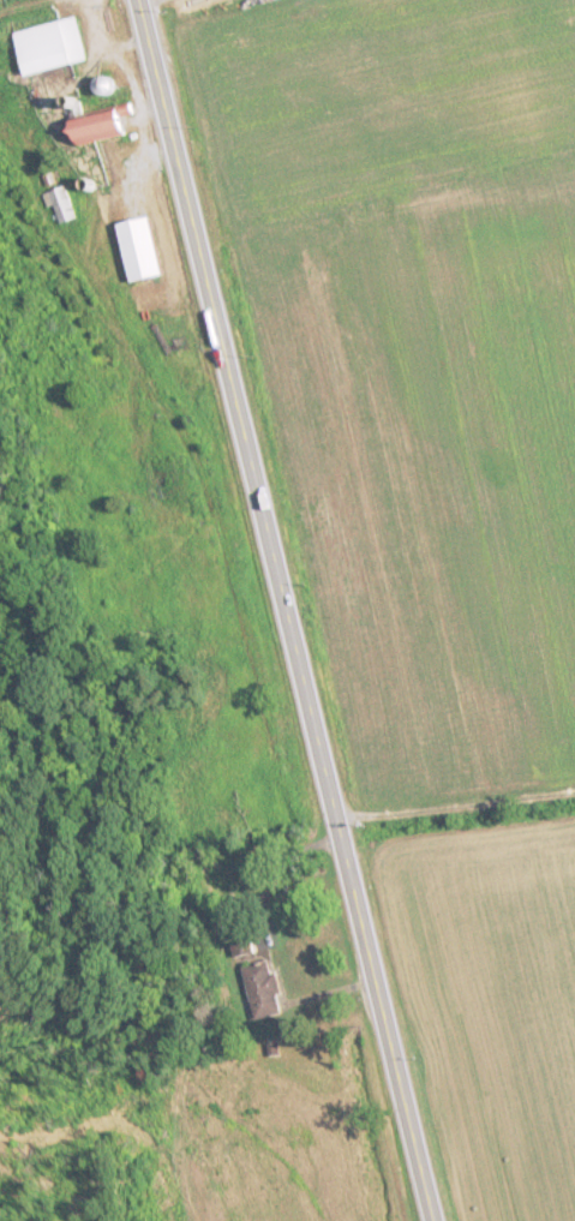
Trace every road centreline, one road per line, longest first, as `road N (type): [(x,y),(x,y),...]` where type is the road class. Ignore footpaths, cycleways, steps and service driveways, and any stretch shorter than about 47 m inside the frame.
road 1 (secondary): [(433,1220),(136,0)]
road 2 (track): [(339,831),(574,795)]

